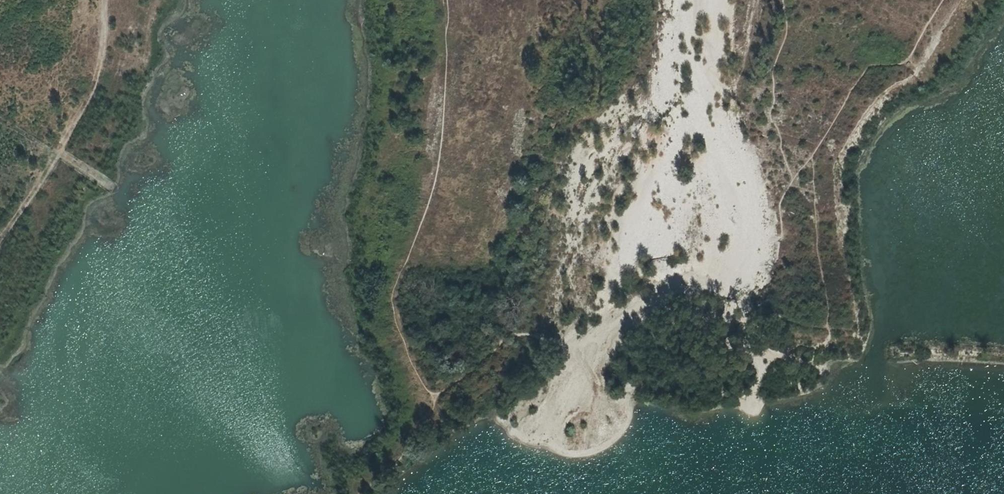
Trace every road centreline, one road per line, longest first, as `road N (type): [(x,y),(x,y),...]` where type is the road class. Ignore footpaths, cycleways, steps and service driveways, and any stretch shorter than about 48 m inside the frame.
road 1 (track): [(0,238),(92,94),(104,0)]

